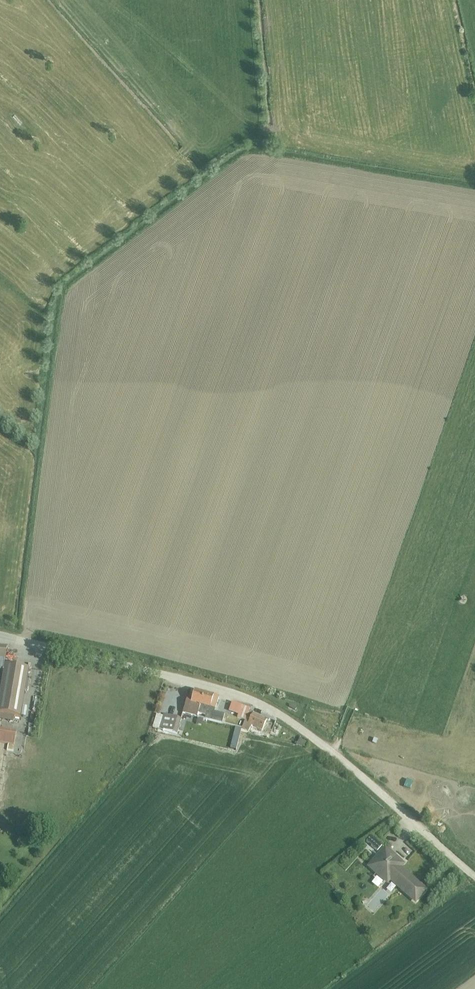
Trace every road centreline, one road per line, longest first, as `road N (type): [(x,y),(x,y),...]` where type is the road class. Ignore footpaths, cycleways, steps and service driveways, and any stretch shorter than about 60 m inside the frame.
road 1 (unclassified): [(0,635),(252,700),(322,744),(474,875)]

